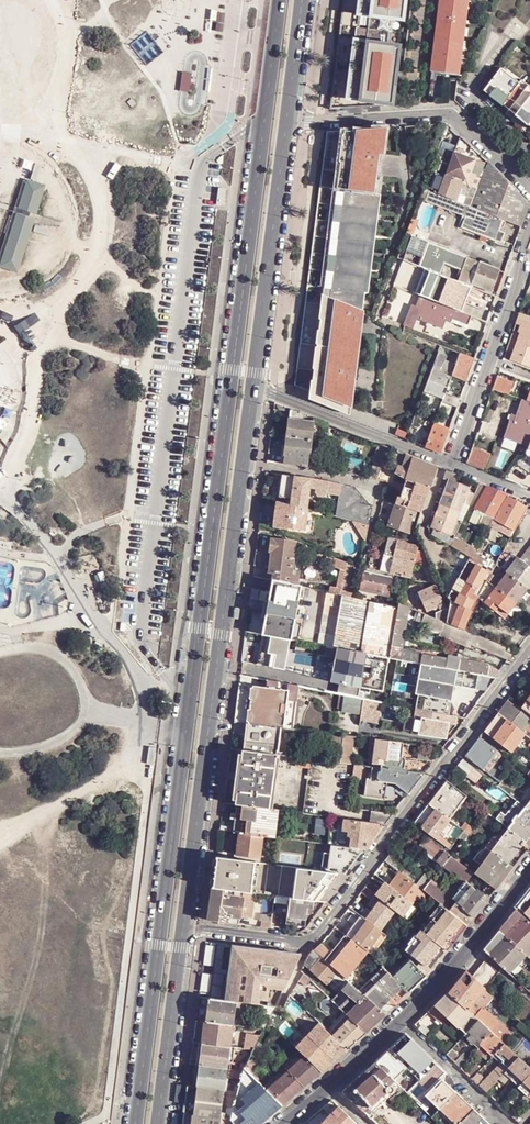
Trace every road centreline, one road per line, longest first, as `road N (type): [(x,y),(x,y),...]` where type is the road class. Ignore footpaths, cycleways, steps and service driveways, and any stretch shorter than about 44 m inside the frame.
road 1 (tertiary): [(281,0),(134,1123)]
road 2 (residential): [(183,929),(305,946),(529,655)]
road 3 (tertiary): [(183,929),(242,464)]
road 4 (residential): [(529,193),(454,116),(289,124)]
road 5 (tertiary): [(252,387),(289,124)]
road 6 (residential): [(454,464),(520,280),(529,230)]
road 7 (residential): [(445,461),(252,387)]
road 8 (tertiary): [(157,1123),(183,929)]
road 9 (tertiary): [(529,874),(405,1021)]
road 10 (residential): [(405,1021),(508,1123)]
road 11 (residential): [(375,484),(242,464)]
road 12 (tertiary): [(289,124),(304,0)]

